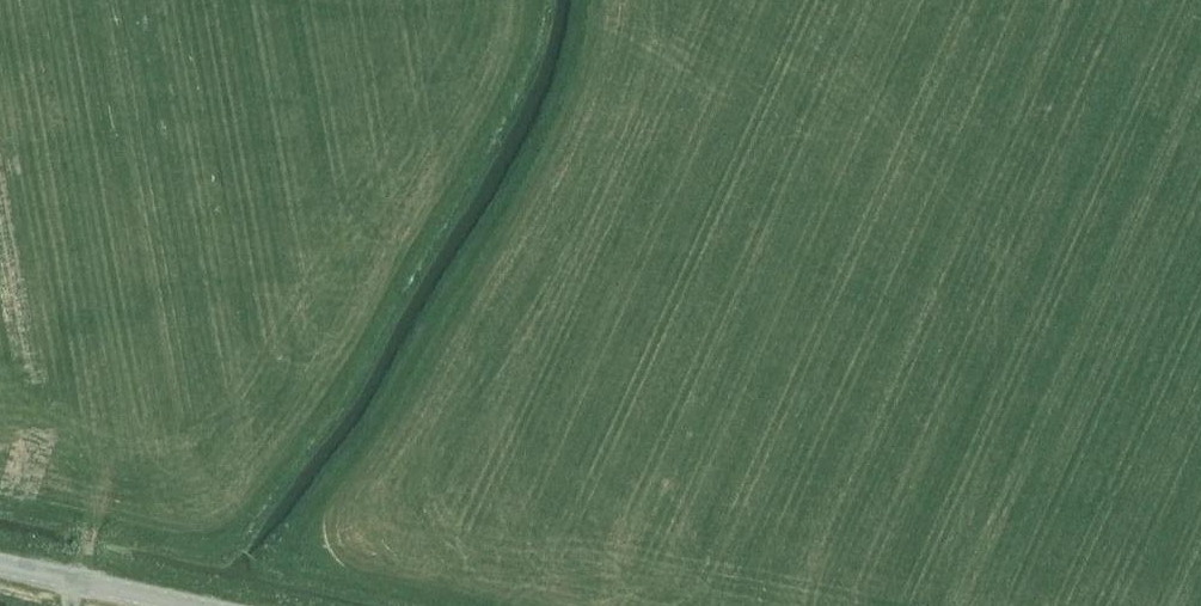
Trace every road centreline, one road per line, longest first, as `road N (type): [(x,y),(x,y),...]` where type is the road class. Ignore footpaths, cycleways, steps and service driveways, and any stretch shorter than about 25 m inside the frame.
road 1 (tertiary): [(0,565),(194,605)]

